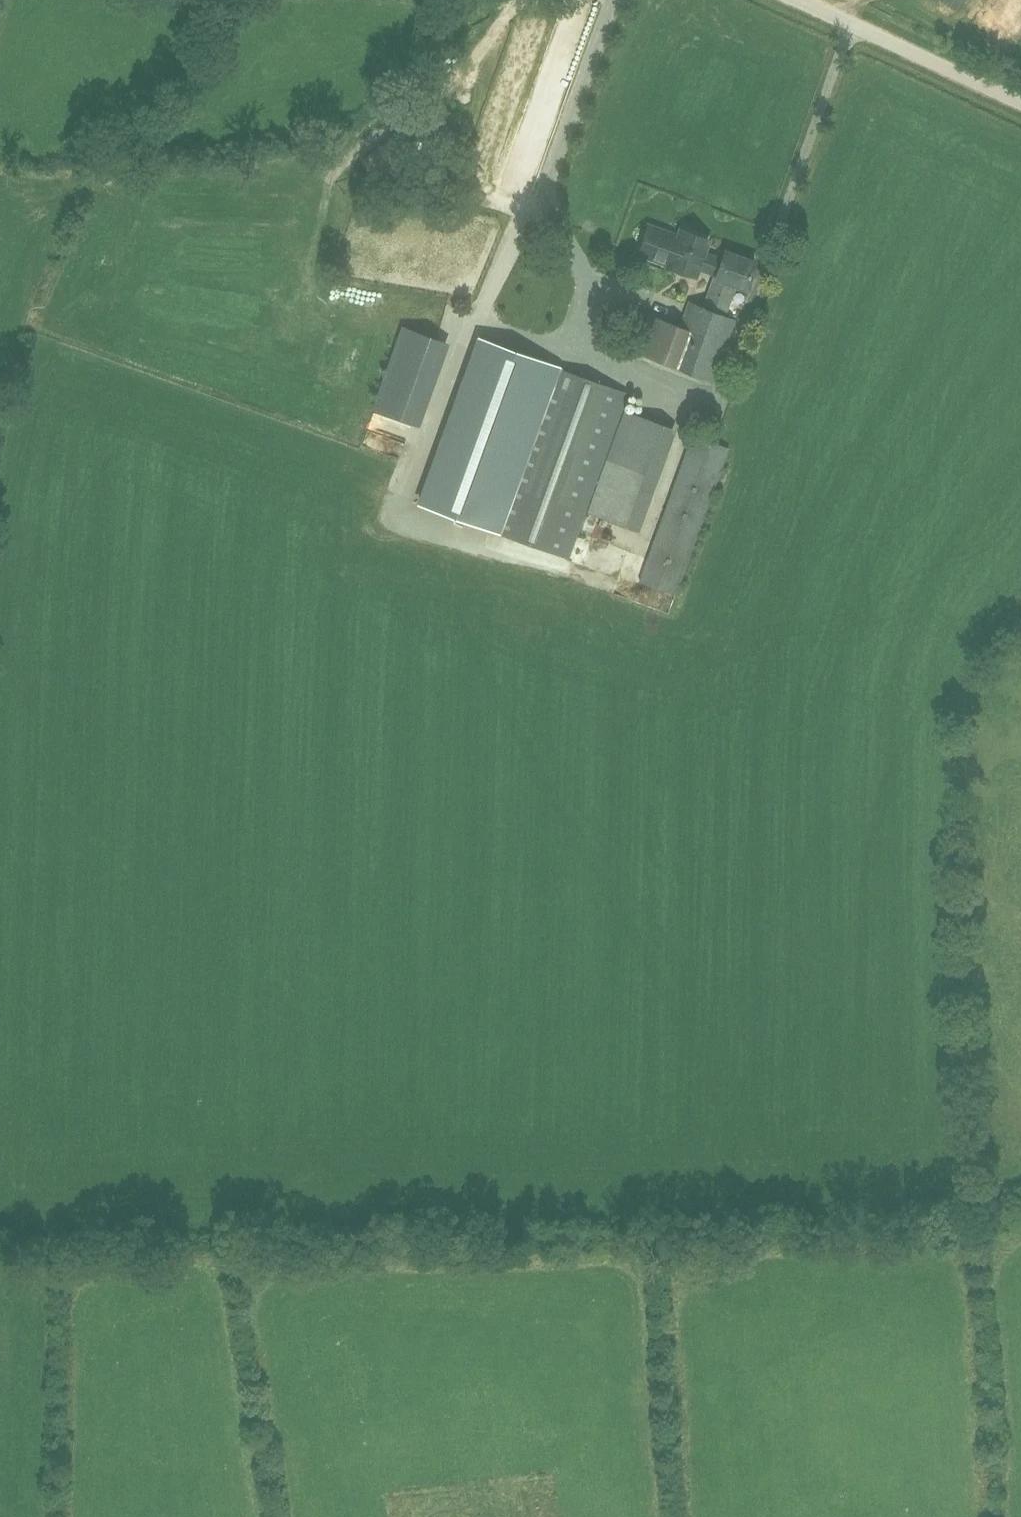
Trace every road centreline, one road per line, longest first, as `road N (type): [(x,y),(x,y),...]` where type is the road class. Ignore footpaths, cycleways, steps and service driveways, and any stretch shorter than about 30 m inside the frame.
road 1 (unclassified): [(1020,101),(800,0)]

